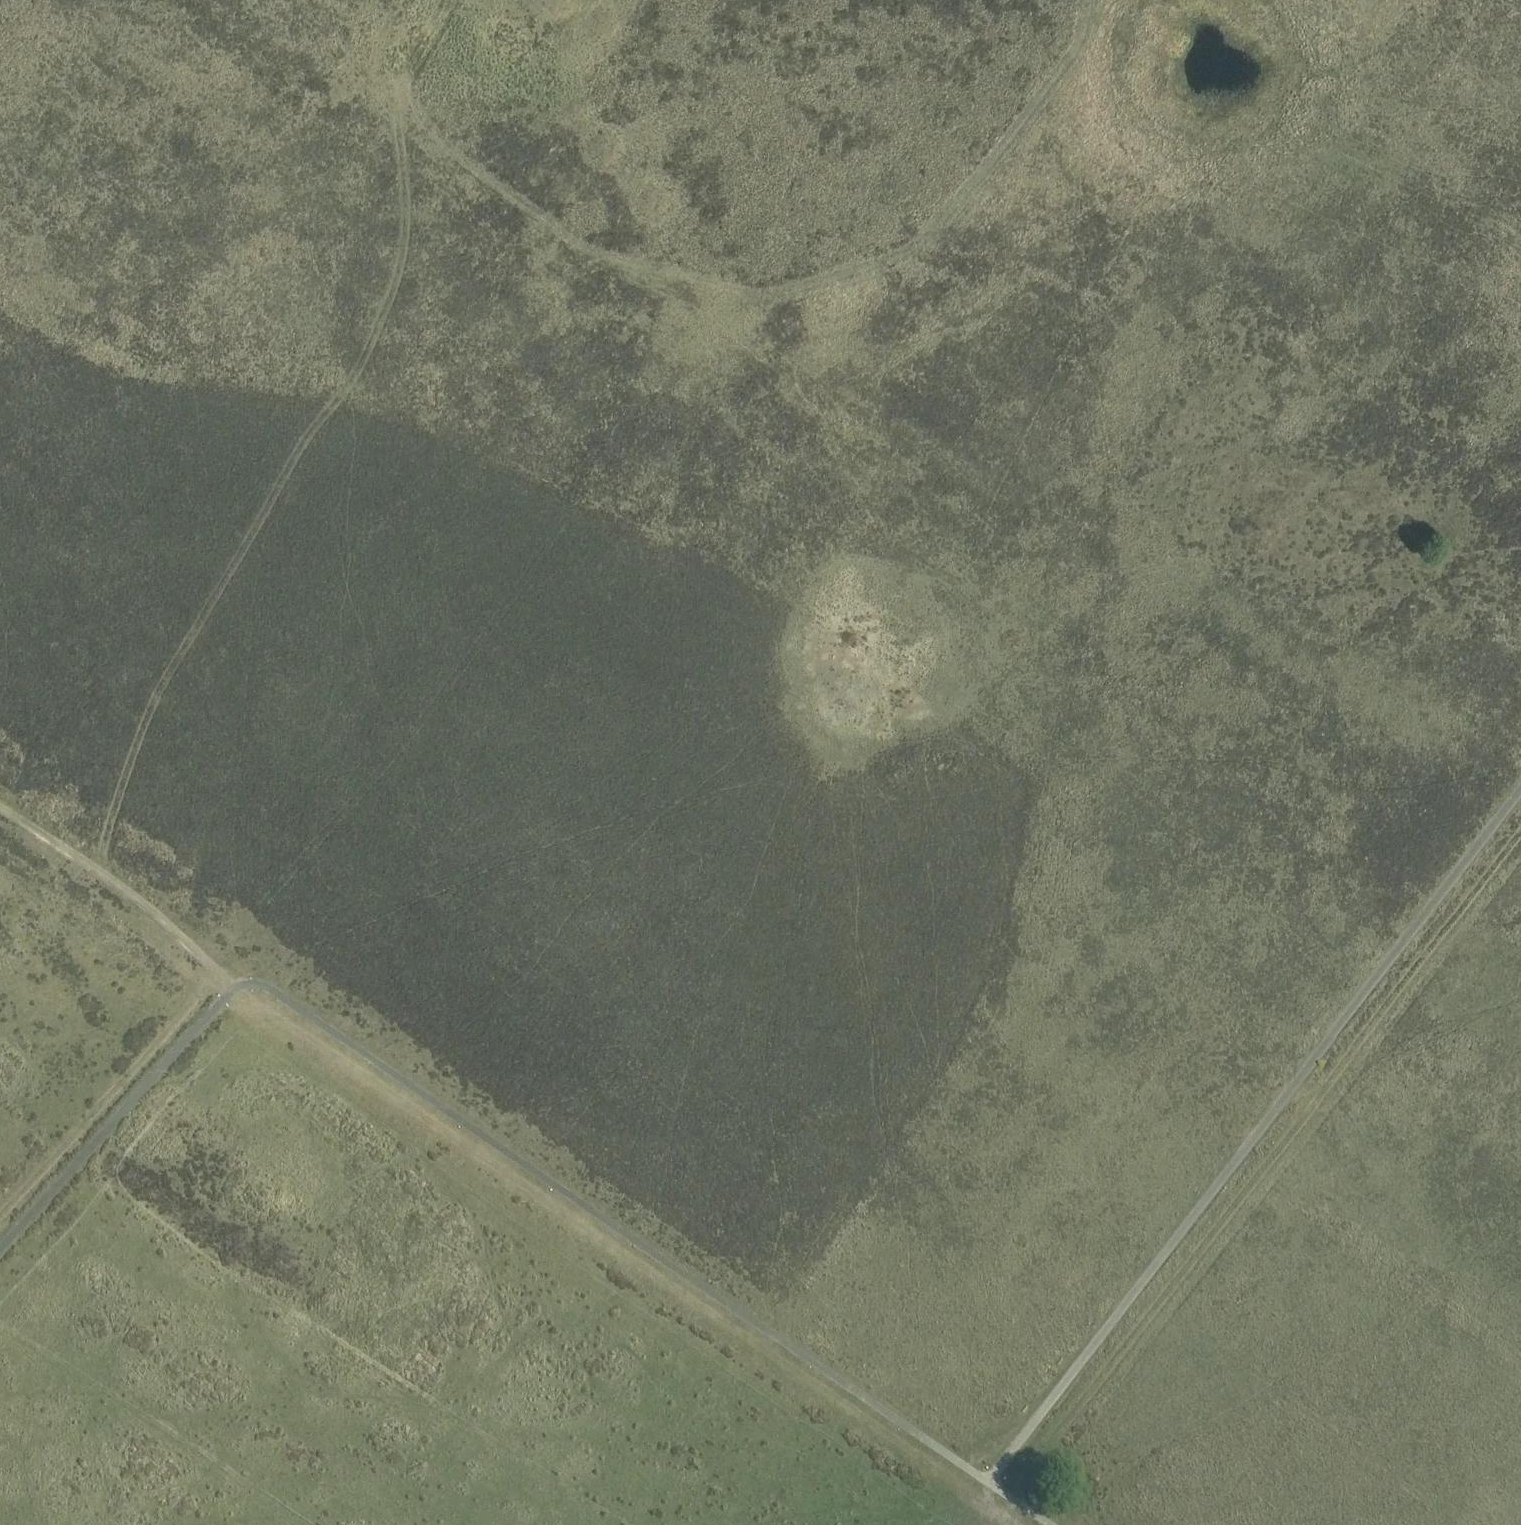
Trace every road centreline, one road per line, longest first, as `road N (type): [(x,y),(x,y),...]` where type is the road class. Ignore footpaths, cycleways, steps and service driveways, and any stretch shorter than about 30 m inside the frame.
road 1 (track): [(1014,1524),(234,989)]
road 2 (track): [(234,989),(0,828)]

